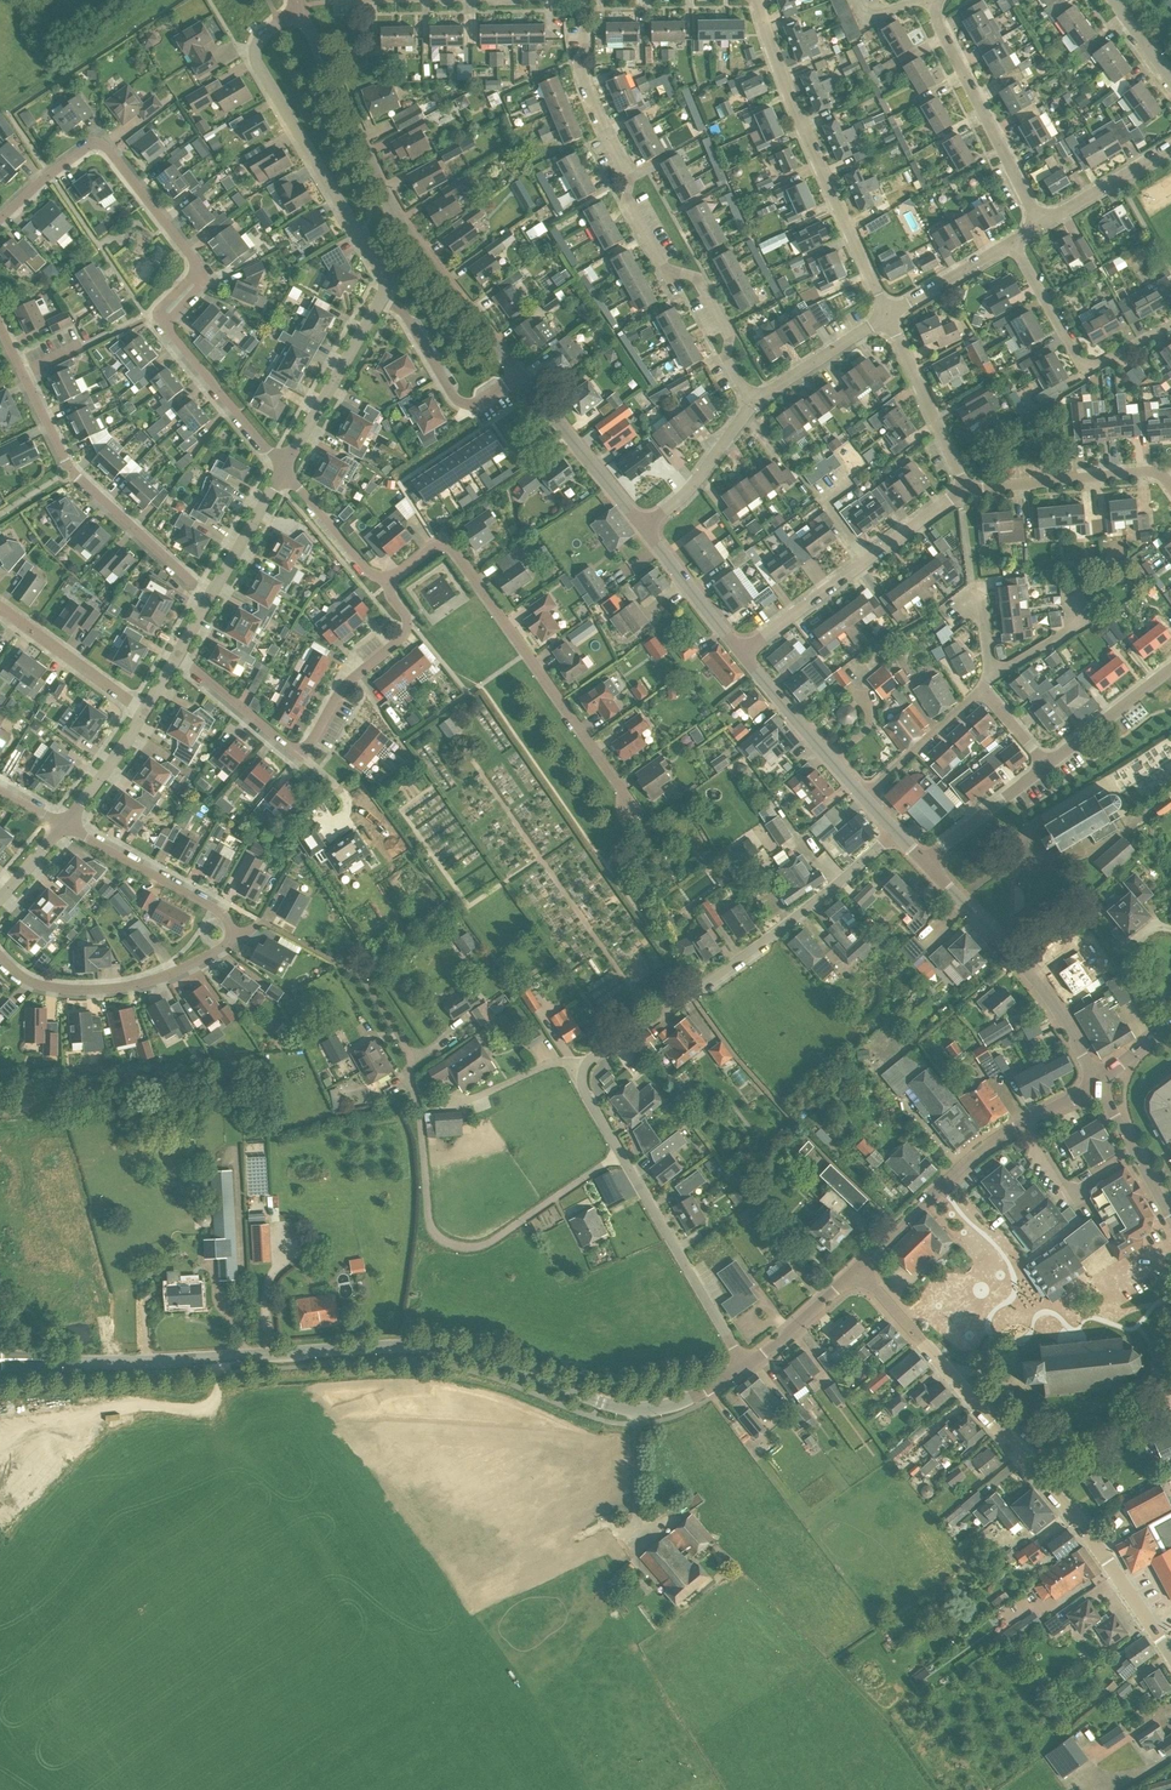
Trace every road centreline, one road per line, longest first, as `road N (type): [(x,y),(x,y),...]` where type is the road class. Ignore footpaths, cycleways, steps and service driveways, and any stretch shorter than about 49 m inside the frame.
road 1 (tertiary): [(0,1360),(441,1348),(640,1411),(678,1404),(746,1367)]
road 2 (residential): [(0,223),(97,144),(107,147),(198,270),(163,316),(168,328),(272,457)]
road 3 (residential): [(1170,1658),(1043,1481),(858,1271)]
road 4 (residential): [(623,1157),(584,1097),(579,1081),(587,1065),(718,977),(894,831)]
road 5 (residential): [(753,403),(697,278),(666,269),(627,199),(630,177),(578,61),(586,29),(578,0)]
road 6 (residential): [(623,1157),(490,1245),(474,1251),(439,1241),(429,1225),(412,1064),(458,1026)]
road 7 (tertiary): [(517,374),(395,216),(300,6)]
road 8 (residential): [(640,823),(452,546),(440,545),(386,586)]
road 9 (residential): [(181,658),(300,752),(312,747),(356,678),(406,634),(386,586)]
road 10 (residential): [(383,300),(380,273),(254,59),(259,42),(300,6)]
road 11 (residential): [(888,316),(784,89),(757,0)]
road 12 (residential): [(212,599),(83,482),(25,373)]
road 13 (tertiary): [(1097,1081),(1044,988),(925,862)]
road 14 (residential): [(742,653),(965,492)]
road 15 (residential): [(0,956),(31,982),(67,993),(124,991),(179,974),(227,947),(233,934)]
road 16 (residential): [(1042,227),(940,28),(939,0)]
road 17 (residential): [(746,1367),(623,1157)]
road 18 (residential): [(1170,328),(1094,370),(1083,366),(1014,245)]
road 19 (residential): [(233,934),(230,918),(64,829)]
road 20 (residential): [(965,492),(1153,474),(1166,479)]
road 21 (tertiary): [(646,528),(517,374)]
road 22 (residential): [(286,474),(383,300)]
road 23 (residential): [(517,374),(468,406),(454,399),(405,314),(383,300)]
road 24 (residential): [(965,492),(888,316)]
road 25 (tertiary): [(866,798),(742,653)]
road 26 (tertiary): [(941,1188),(988,1146),(1097,1081)]
road 27 (residential): [(145,714),(0,609)]
road 28 (residential): [(646,528),(676,505),(753,403)]
road 29 (residential): [(866,798),(989,693)]
road 30 (residential): [(753,403),(888,316)]
road 31 (residential): [(925,862),(1051,765)]
road 32 (tertiary): [(742,653),(646,528)]
road 33 (tertiary): [(1170,1217),(1097,1081)]
road 34 (residential): [(1051,765),(1170,671)]
road 35 (residential): [(1042,227),(1170,146)]
road 36 (residential): [(386,586),(286,474)]
road 37 (tertiary): [(746,1367),(858,1271)]
road 38 (residential): [(212,599),(286,474)]
road 39 (residential): [(888,316),(1014,245)]
road 40 (residential): [(64,829),(145,714)]

